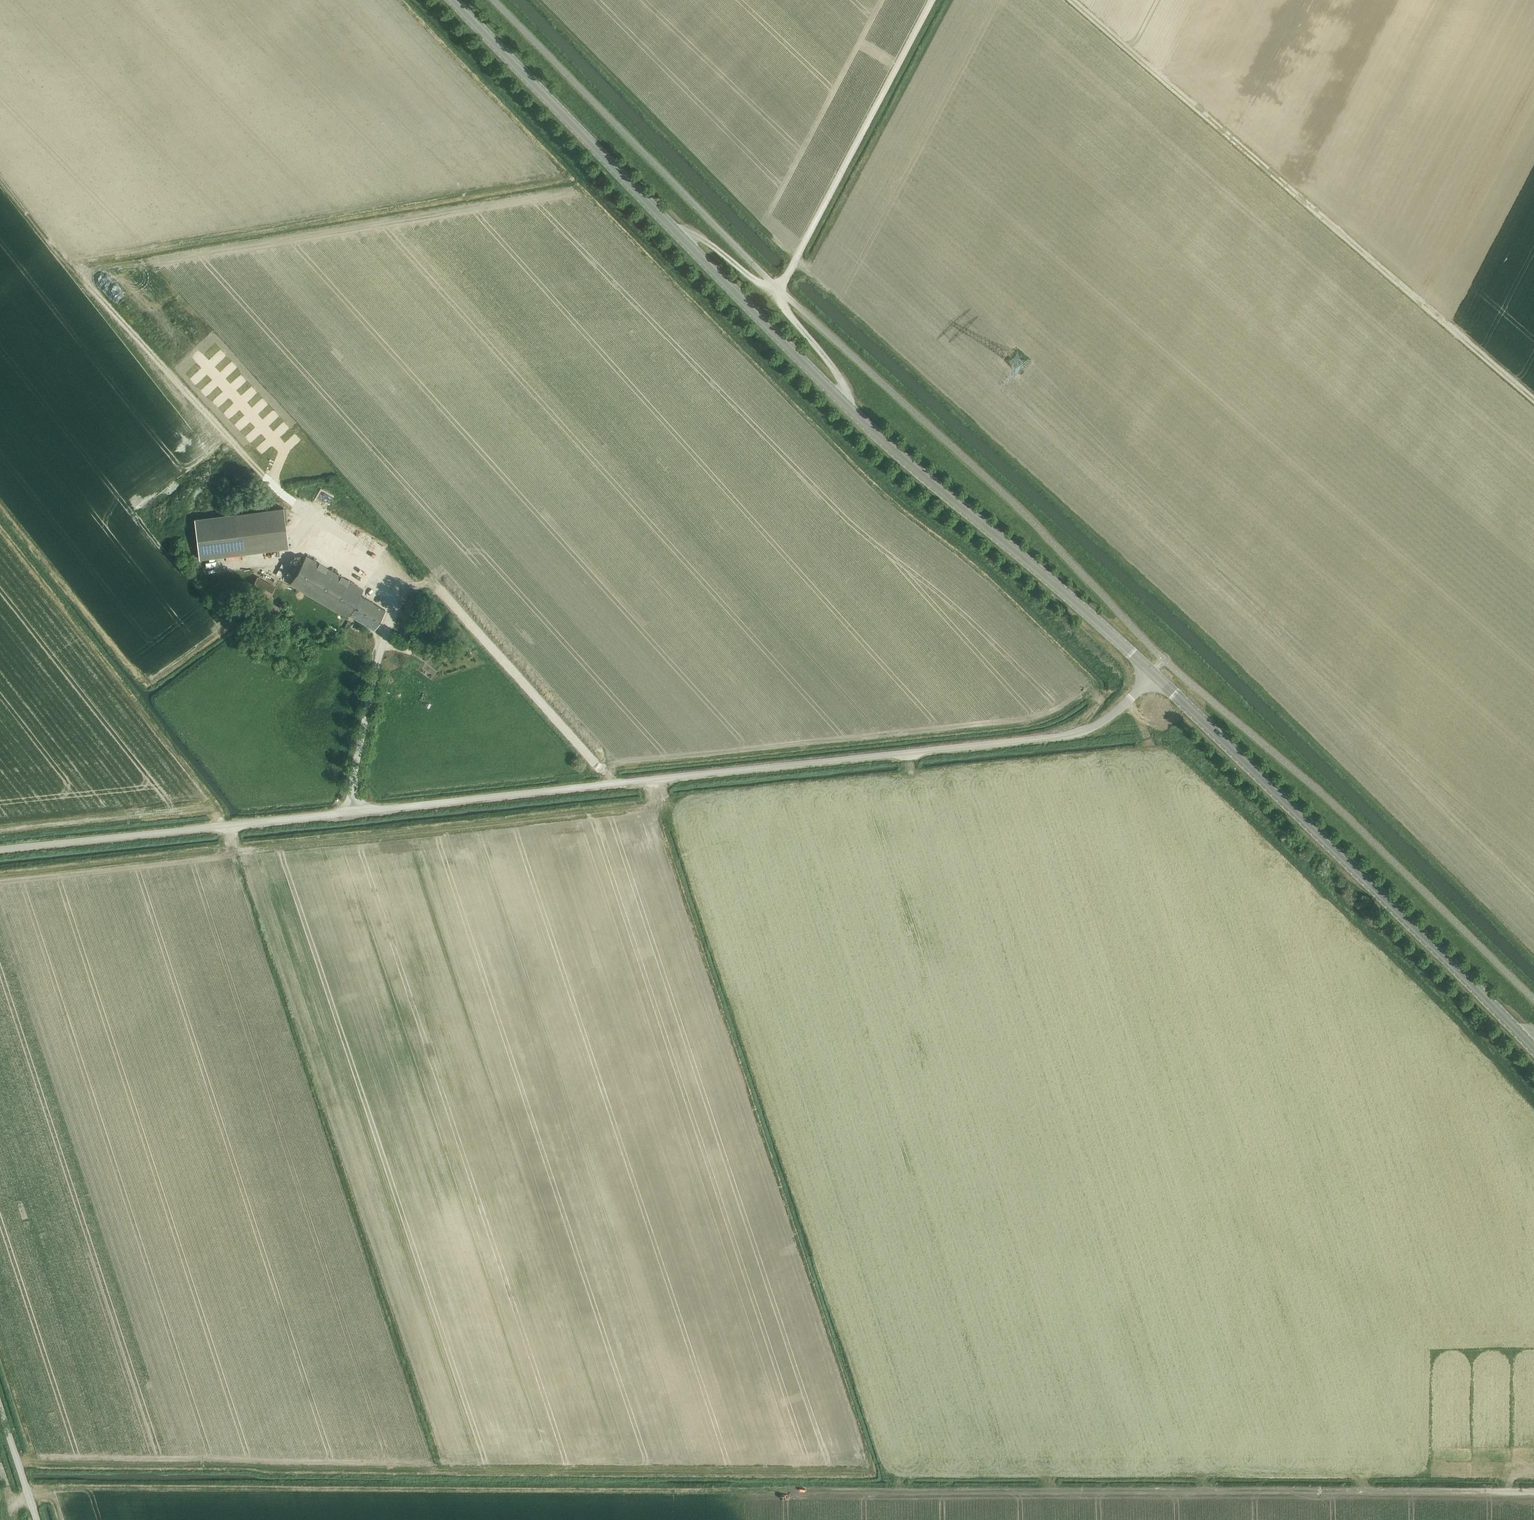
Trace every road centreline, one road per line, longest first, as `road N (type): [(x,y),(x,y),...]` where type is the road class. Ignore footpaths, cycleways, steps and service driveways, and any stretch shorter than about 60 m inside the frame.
road 1 (unclassified): [(0,849),(1072,734),(1118,710),(1153,672)]
road 2 (secondary): [(1153,672),(851,410),(451,0)]
road 3 (track): [(1533,1494),(759,1494)]
road 4 (track): [(1073,0),(1533,399)]
road 5 (secondary): [(1533,1050),(1153,672)]
road 6 (track): [(777,287),(932,0)]
road 7 (track): [(851,410),(836,371),(777,287),(671,227)]

